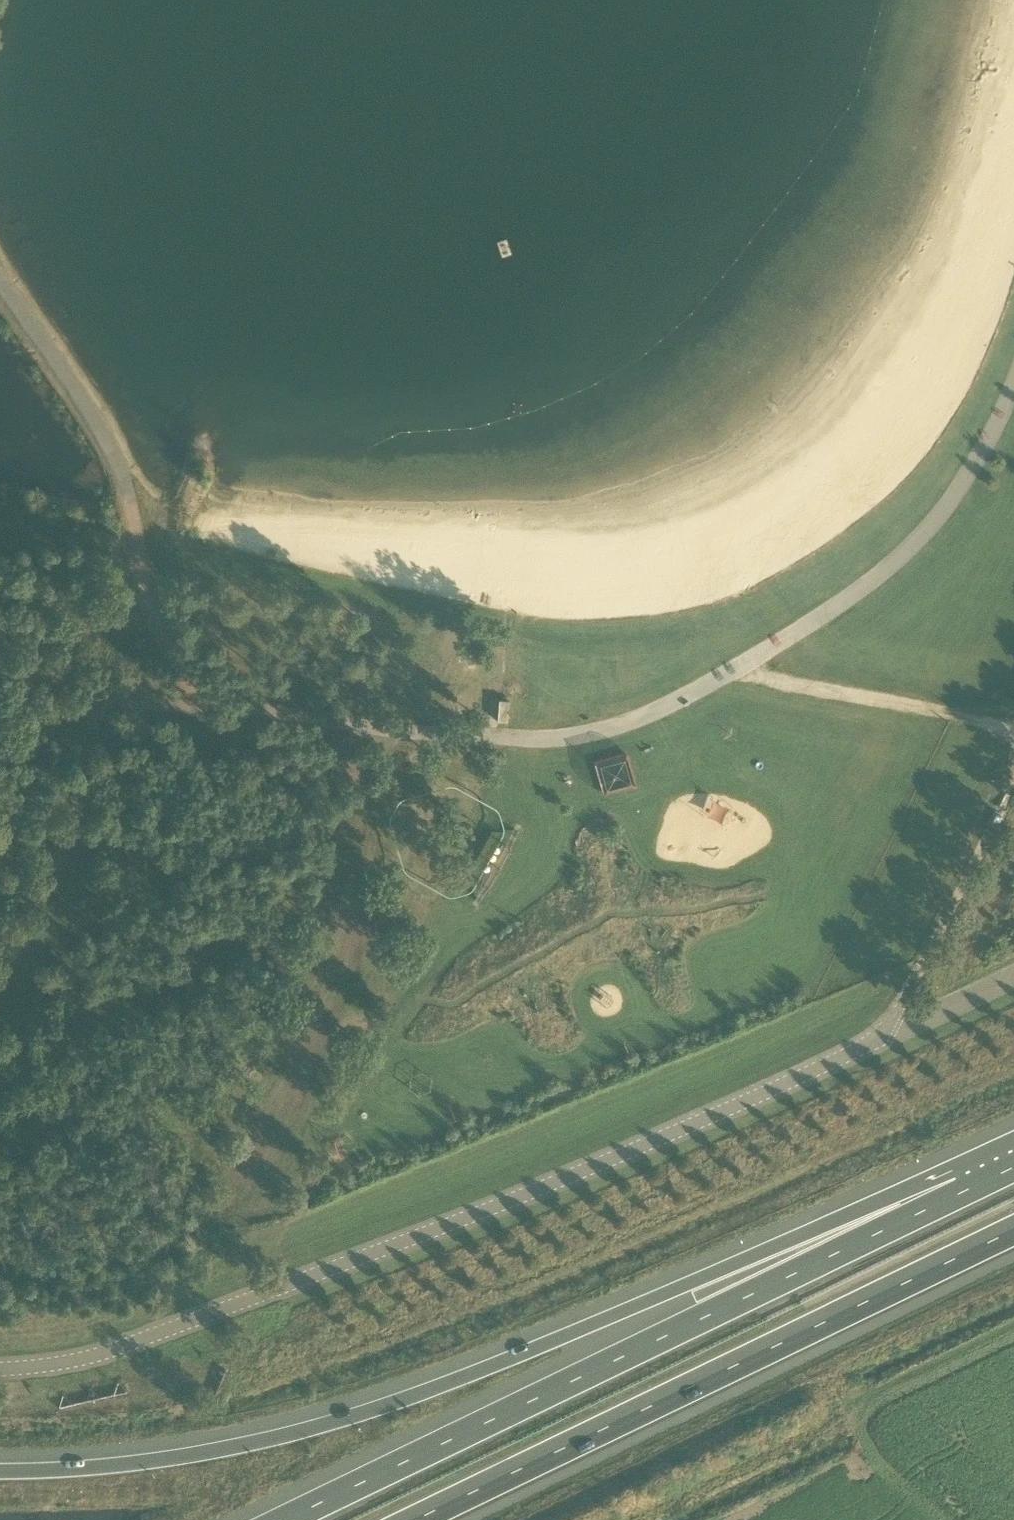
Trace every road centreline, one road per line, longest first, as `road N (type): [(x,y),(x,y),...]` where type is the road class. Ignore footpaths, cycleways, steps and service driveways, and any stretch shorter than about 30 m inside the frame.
road 1 (motorway): [(964,1192),(754,1254),(367,1412),(201,1453),(0,1469)]
road 2 (unclassified): [(892,1032),(599,1164),(136,1343),(51,1366),(0,1370)]
road 3 (motorway): [(964,1192),(285,1519)]
road 4 (motorway): [(415,1519),(1013,1231)]
road 5 (unclassified): [(1013,788),(892,1032)]
road 6 (unclassified): [(1013,977),(892,1032)]

